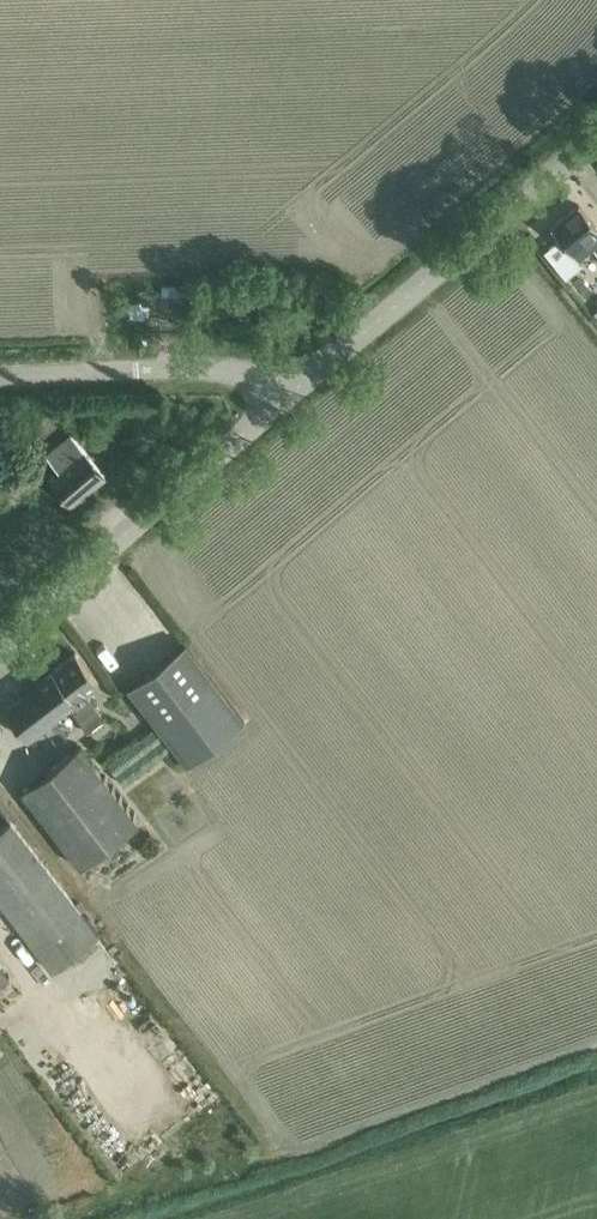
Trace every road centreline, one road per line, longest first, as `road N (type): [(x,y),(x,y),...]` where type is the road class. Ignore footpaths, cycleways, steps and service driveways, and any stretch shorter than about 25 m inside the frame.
road 1 (residential): [(287,394),(596,127)]
road 2 (residential): [(0,643),(287,394)]
road 3 (residential): [(287,394),(251,375),(136,369)]
road 4 (unclassified): [(136,369),(0,374)]

